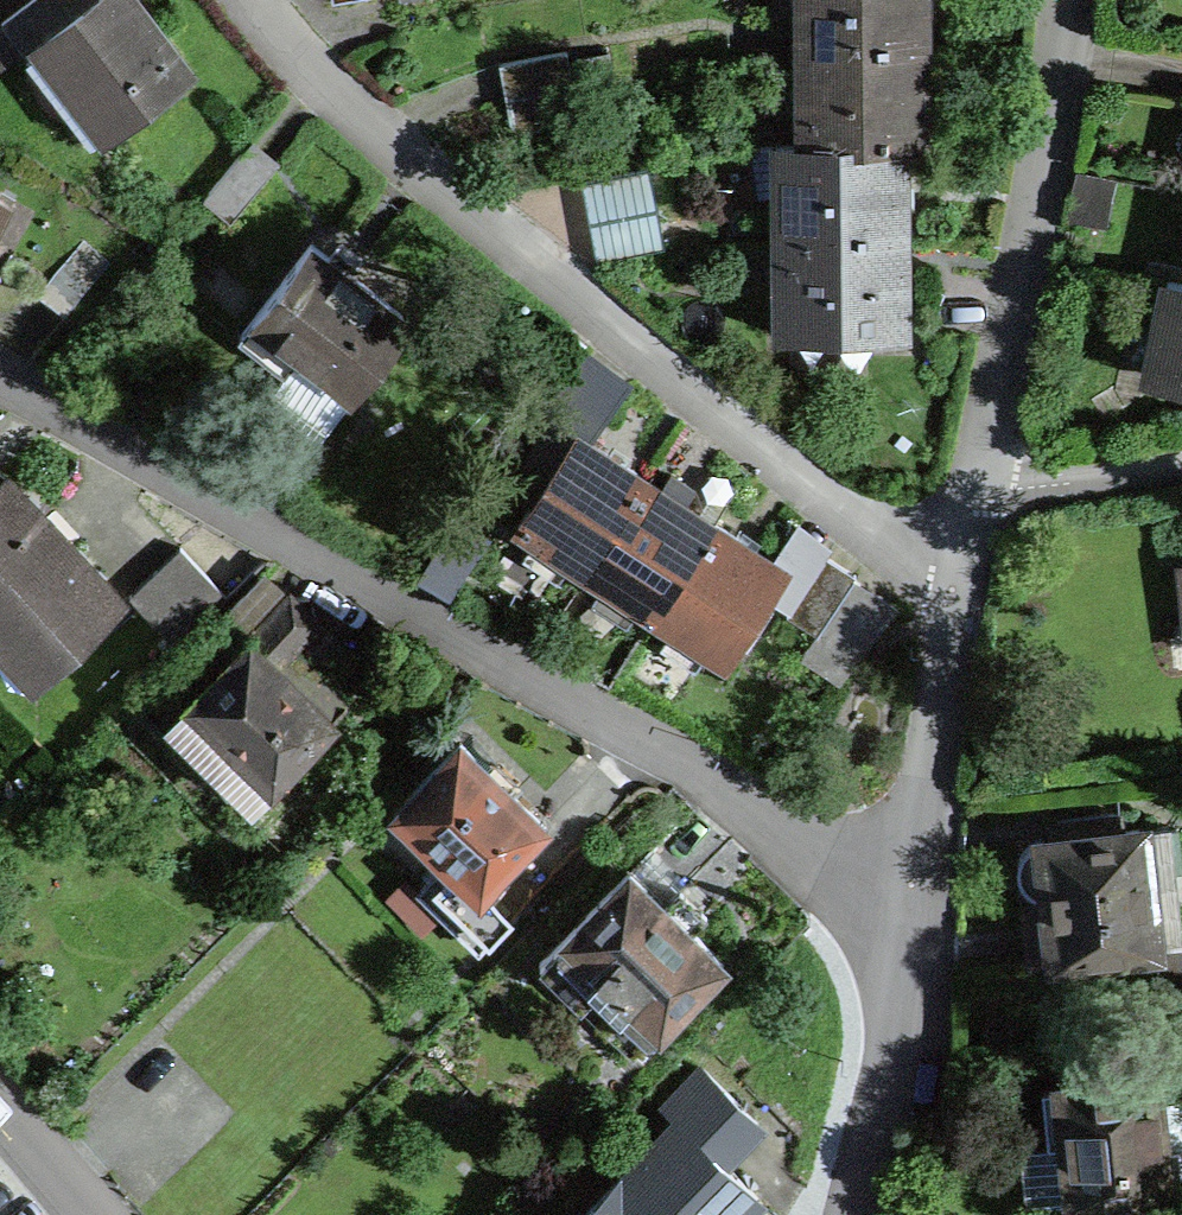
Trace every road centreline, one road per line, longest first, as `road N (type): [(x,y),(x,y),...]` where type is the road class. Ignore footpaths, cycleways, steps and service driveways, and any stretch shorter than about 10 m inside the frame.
road 1 (residential): [(894,901),(674,747),(0,375)]
road 2 (residential): [(957,603),(730,427),(319,80),(264,0)]
road 3 (residential): [(977,504),(1007,255),(1052,0)]
road 4 (residential): [(850,1214),(882,1068),(894,901)]
road 5 (residential): [(894,901),(957,603)]
road 6 (residential): [(977,504),(1181,460)]
road 7 (residential): [(85,1214),(0,1117)]

